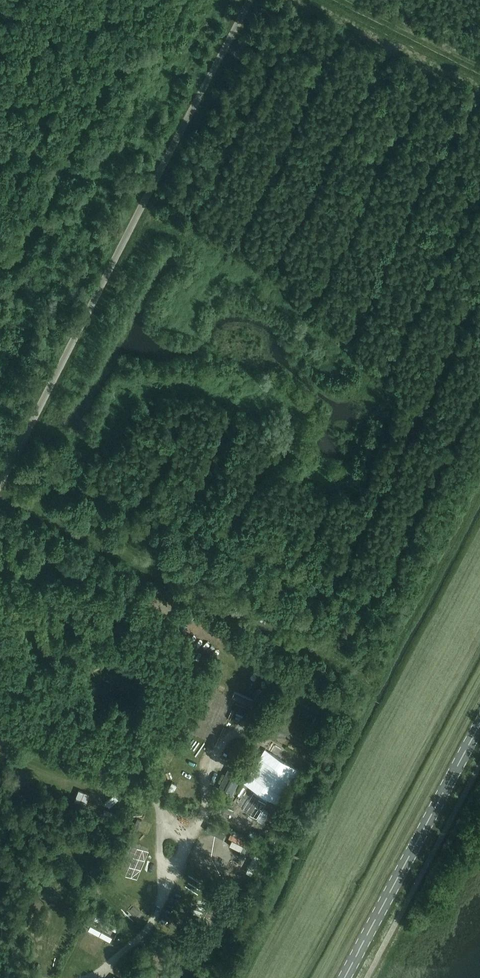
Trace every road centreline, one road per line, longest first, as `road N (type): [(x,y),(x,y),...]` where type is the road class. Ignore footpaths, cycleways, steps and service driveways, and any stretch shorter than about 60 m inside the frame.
road 1 (track): [(479,486),(372,681),(228,977)]
road 2 (unclassified): [(13,459),(249,0)]
road 3 (track): [(372,681),(0,491)]
road 4 (track): [(142,207),(254,266),(418,418)]
road 5 (primary): [(345,977),(479,723)]
road 6 (track): [(318,0),(479,83)]
road 7 (track): [(479,68),(347,0)]

